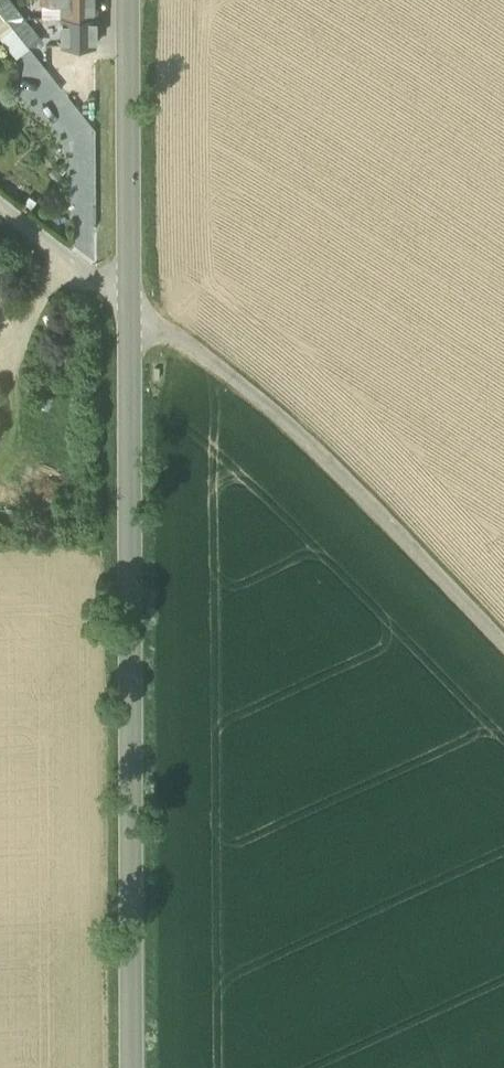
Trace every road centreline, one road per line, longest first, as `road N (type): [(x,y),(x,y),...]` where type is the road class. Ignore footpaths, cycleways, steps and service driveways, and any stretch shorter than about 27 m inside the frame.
road 1 (secondary): [(127,1067),(128,308)]
road 2 (unclassified): [(503,650),(291,440),(128,308)]
road 3 (secondary): [(128,308),(128,0)]
road 4 (residential): [(128,308),(0,206)]

